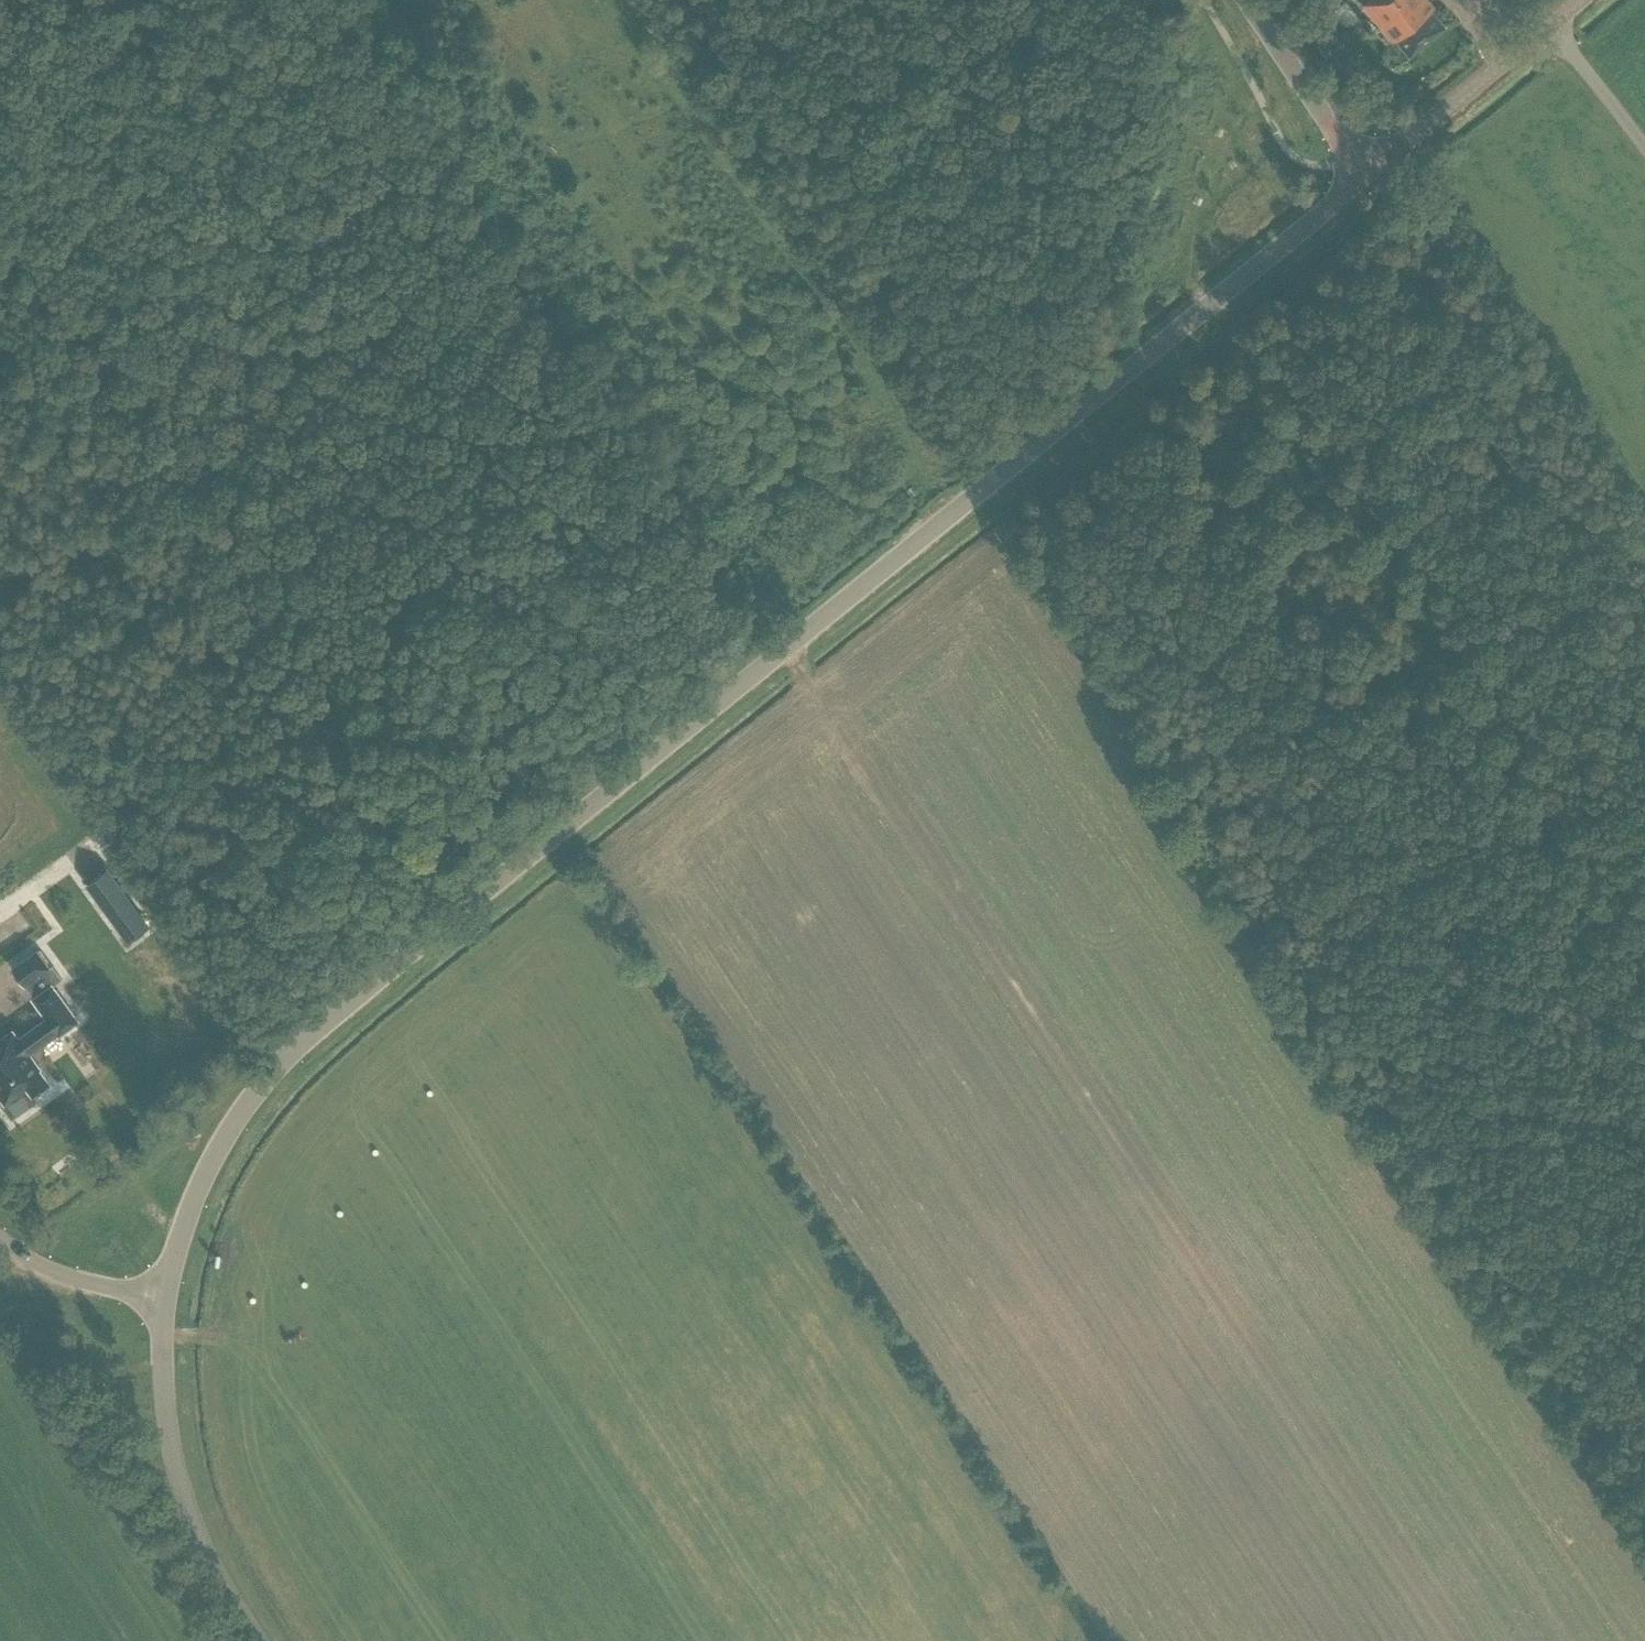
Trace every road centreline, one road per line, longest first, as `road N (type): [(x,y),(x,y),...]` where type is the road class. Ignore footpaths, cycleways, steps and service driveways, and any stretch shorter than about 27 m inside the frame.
road 1 (tertiary): [(163,1300),(220,1147),(254,1095),(319,1025),(1368,177)]
road 2 (tertiary): [(266,1640),(203,1544),(186,1497),(162,1375),(163,1300)]
road 3 (tertiary): [(1368,177),(1589,0)]
road 4 (tertiary): [(1368,177),(1249,0)]
road 5 (unclassified): [(0,1227),(58,1275),(163,1300)]
road 6 (track): [(1644,144),(1553,30)]

